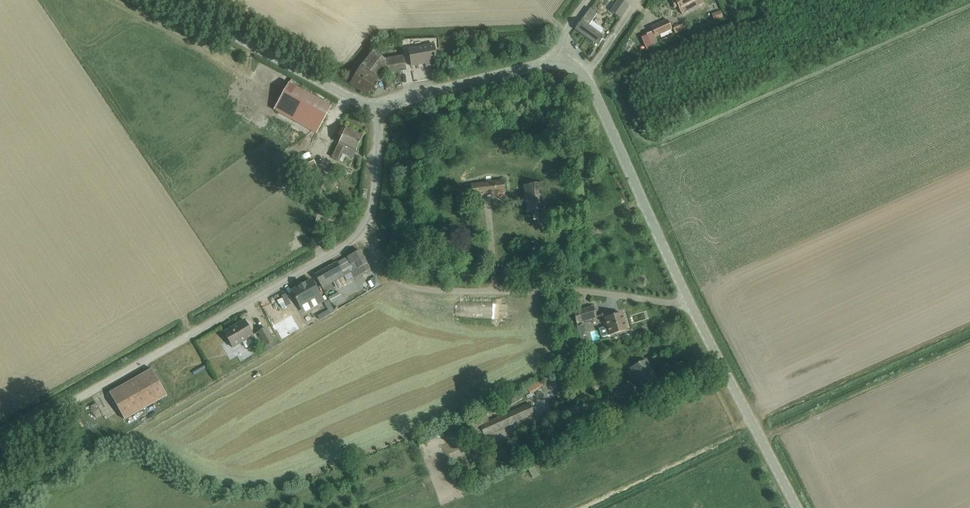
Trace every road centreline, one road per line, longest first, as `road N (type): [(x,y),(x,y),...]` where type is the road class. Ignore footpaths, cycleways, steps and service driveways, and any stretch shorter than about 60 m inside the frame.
road 1 (unclassified): [(0,443),(362,228)]
road 2 (unclassified): [(686,300),(672,304),(578,289),(427,290),(382,267),(362,228)]
road 3 (tertiary): [(686,300),(590,79),(557,58)]
road 4 (tertiary): [(380,108),(171,0)]
road 5 (tertiary): [(796,507),(686,300)]
road 6 (tertiary): [(380,108),(557,58)]
road 7 (unclassified): [(362,228),(371,212),(380,108)]

